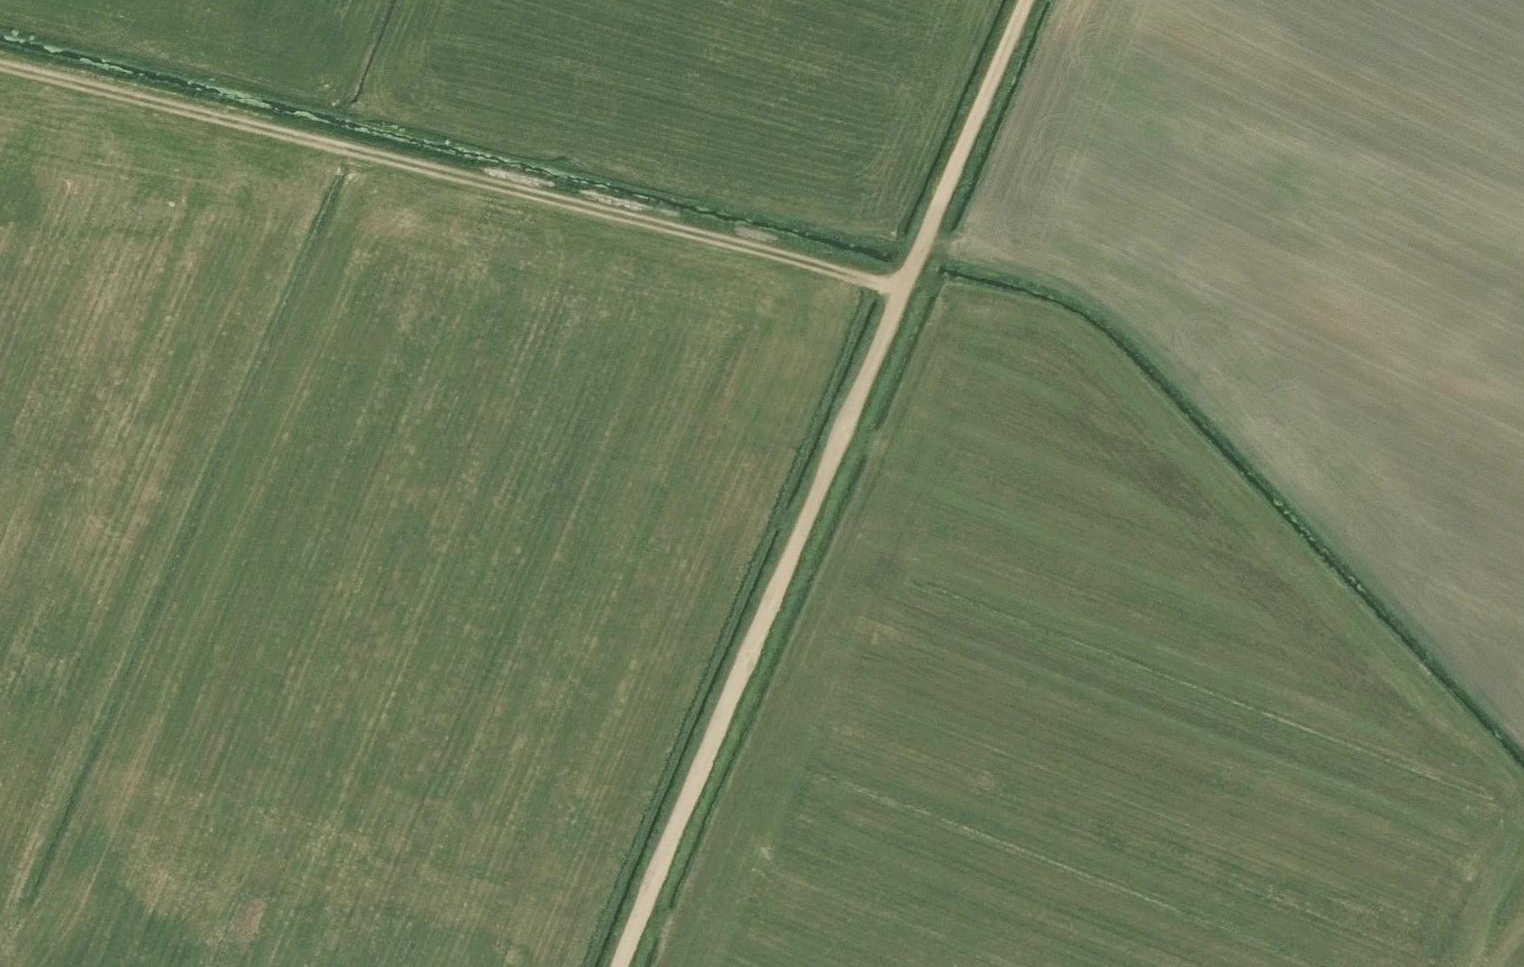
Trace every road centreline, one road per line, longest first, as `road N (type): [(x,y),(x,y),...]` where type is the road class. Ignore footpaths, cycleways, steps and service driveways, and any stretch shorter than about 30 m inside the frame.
road 1 (track): [(625,966),(740,673),(1031,0)]

